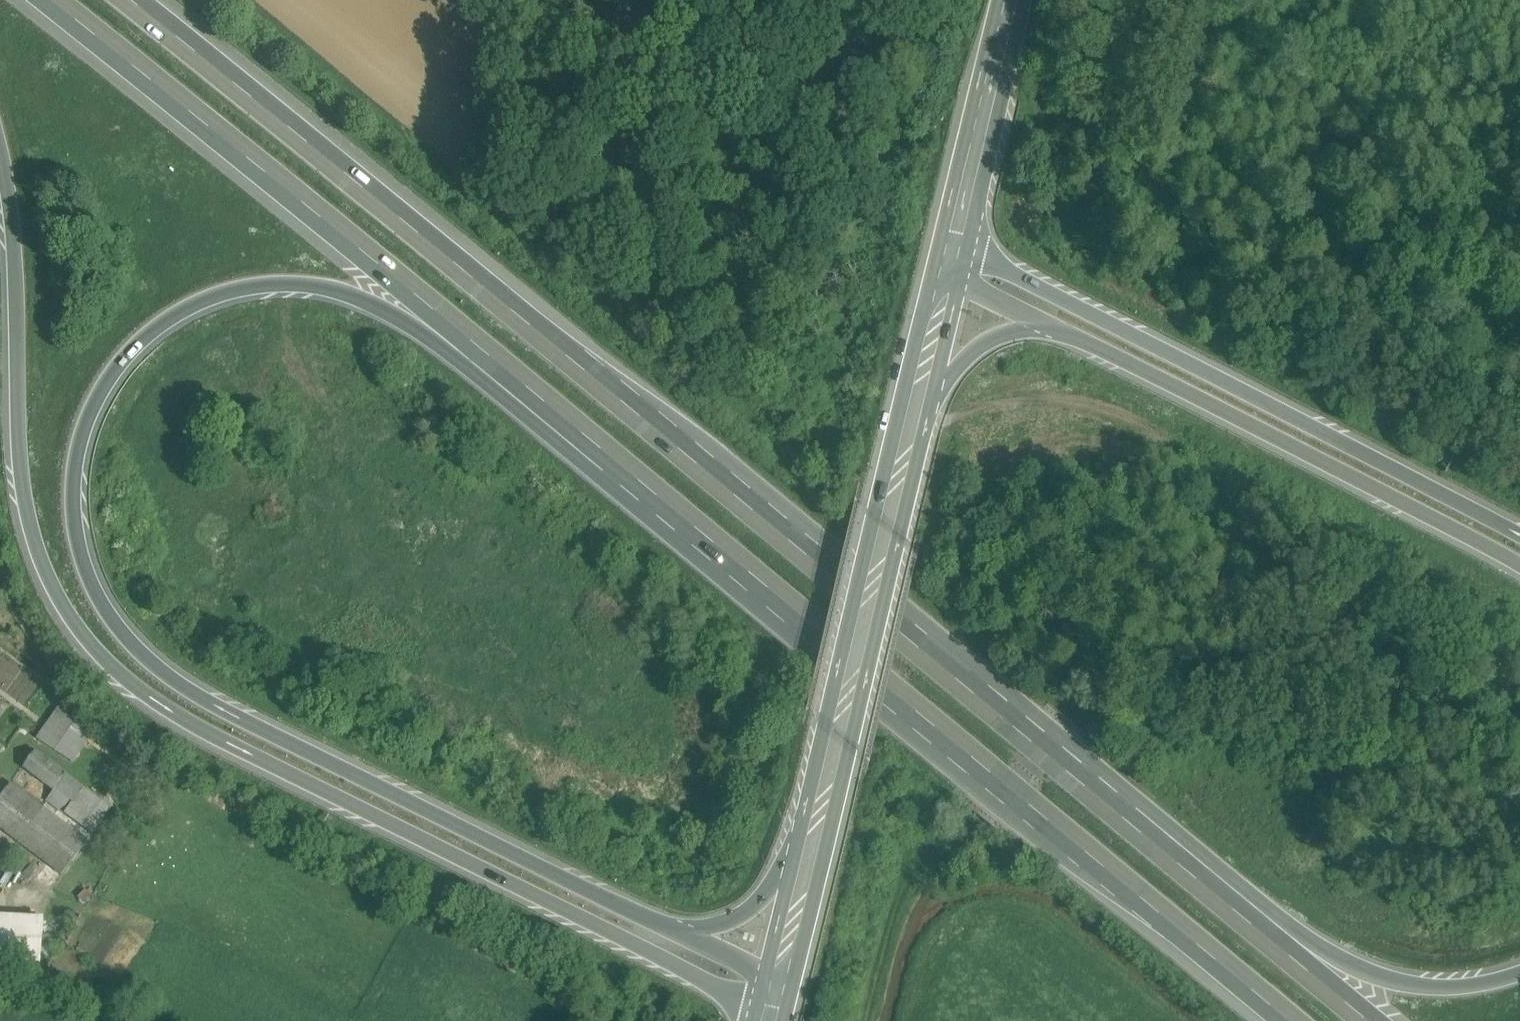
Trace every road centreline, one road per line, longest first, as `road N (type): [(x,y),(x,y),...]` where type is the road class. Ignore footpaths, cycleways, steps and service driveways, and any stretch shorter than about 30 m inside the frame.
road 1 (motorway): [(676,932),(218,699),(156,656),(119,613),(96,567),(83,474),(94,424),(144,342),(210,298),(246,284),(300,283),(408,318),(623,465)]
road 2 (motorway): [(1129,819),(115,0)]
road 3 (motorway): [(0,130),(38,506),(73,604),(106,647),(158,696),(773,1016)]
road 4 (motorway): [(623,465),(1302,1020)]
road 5 (motorway): [(61,0),(623,465)]
road 6 (motorway): [(1519,528),(954,247)]
road 7 (motorway): [(1082,340),(1519,570)]
road 8 (motorway): [(1519,974),(1451,986),(1331,954),(1129,819)]
road 9 (secondary): [(904,465),(825,809)]
road 10 (motorway): [(1376,1020),(1129,819)]
road 11 (secondary): [(1011,0),(954,247)]
road 12 (motorway): [(904,465),(972,354),(1015,334),(1082,340)]
road 13 (motorway): [(825,809),(768,899),(724,927),(676,932)]
road 14 (secondary): [(948,275),(904,465)]
road 15 (secondary): [(825,809),(781,983)]
road 16 (track): [(875,1020),(919,870)]
road 17 (motorway): [(948,275),(1082,340)]
road 18 (track): [(0,990),(64,989),(122,1020)]

